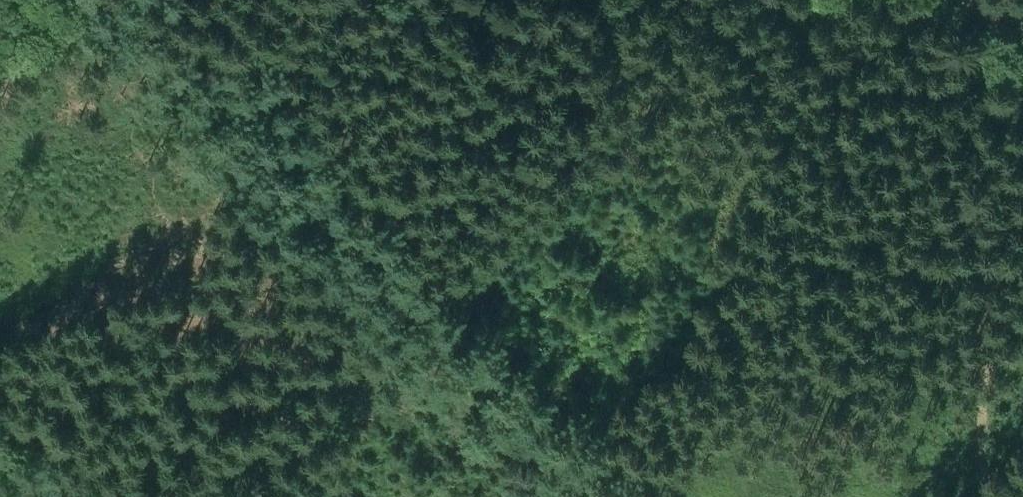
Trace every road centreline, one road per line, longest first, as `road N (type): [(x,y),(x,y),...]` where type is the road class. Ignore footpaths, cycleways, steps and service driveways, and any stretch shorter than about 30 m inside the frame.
road 1 (track): [(975,496),(990,296),(1022,173)]

